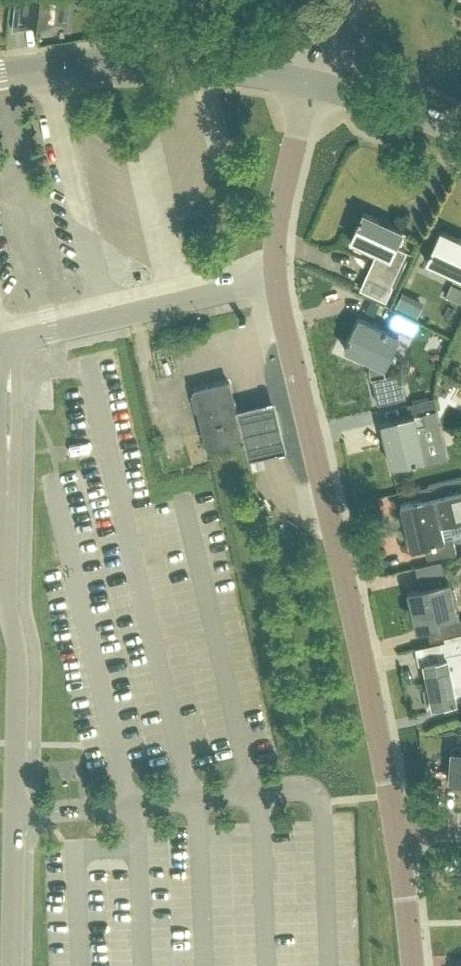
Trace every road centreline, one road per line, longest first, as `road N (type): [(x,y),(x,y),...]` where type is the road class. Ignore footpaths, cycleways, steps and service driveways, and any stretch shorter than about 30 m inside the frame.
road 1 (unclassified): [(395,826),(274,279),(282,198),(311,83)]
road 2 (unclassified): [(0,78),(91,61),(194,62),(311,83)]
road 3 (residential): [(311,83),(460,133)]
road 4 (unclassified): [(413,965),(395,826)]

